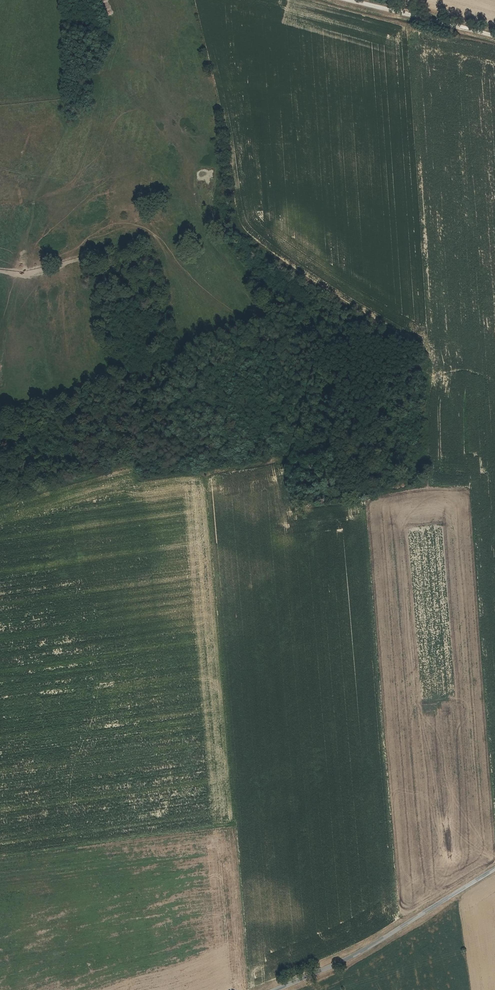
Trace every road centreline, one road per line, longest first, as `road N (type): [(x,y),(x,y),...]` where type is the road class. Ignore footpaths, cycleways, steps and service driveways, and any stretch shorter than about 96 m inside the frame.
road 1 (unclassified): [(494,868),(357,954),(274,989)]
road 2 (track): [(352,0),(494,36)]

